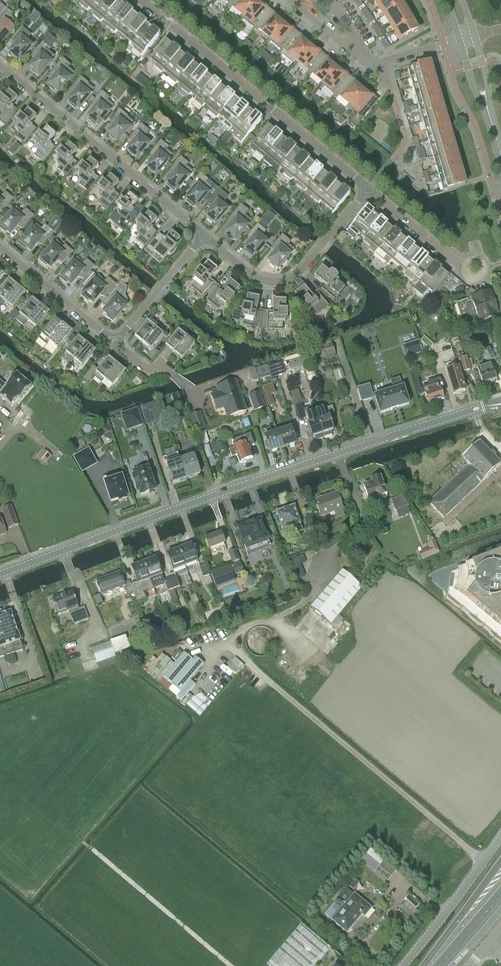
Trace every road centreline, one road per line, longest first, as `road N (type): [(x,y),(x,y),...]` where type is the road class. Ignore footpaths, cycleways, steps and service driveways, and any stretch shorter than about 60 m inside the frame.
road 1 (tertiary): [(0,575),(491,405)]
road 2 (residential): [(369,191),(141,0)]
road 3 (residential): [(0,66),(206,238)]
road 4 (residential): [(206,238),(257,277),(281,283),(304,269),(369,191)]
road 5 (unclassified): [(407,965),(500,840)]
road 6 (residential): [(117,344),(0,247)]
road 7 (residential): [(206,238),(117,344)]
road 8 (residential): [(473,269),(369,191)]
road 9 (primary): [(500,865),(430,965)]

